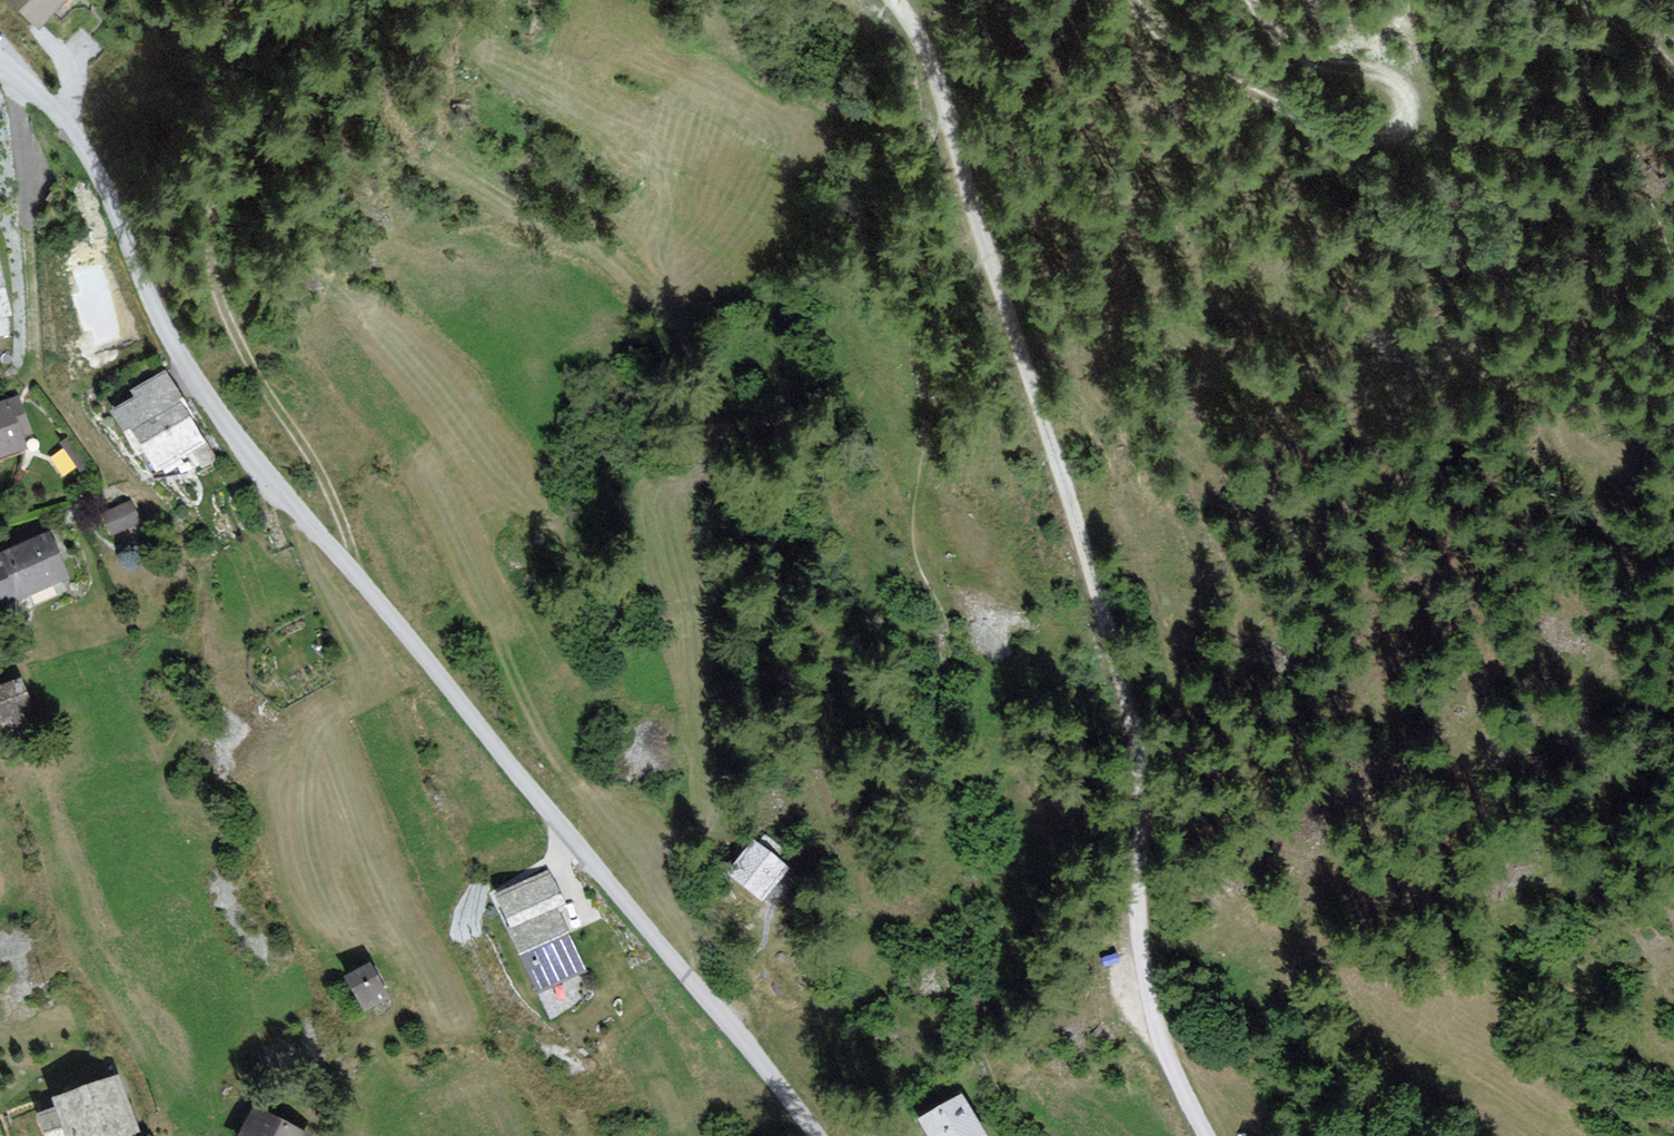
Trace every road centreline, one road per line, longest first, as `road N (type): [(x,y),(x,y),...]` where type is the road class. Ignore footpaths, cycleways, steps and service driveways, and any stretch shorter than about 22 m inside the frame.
road 1 (unclassified): [(0,58),(74,134),(108,192),(155,309),(236,435),(817,1135)]
road 2 (track): [(968,224),(1061,476),(1109,681),(1139,908)]
road 3 (track): [(1257,0),(1287,45),(1306,56),(1398,80),(1412,91),(1414,125),(1382,135),(1297,113),(1188,54),(1131,0)]
road 4 (track): [(881,0),(897,18),(930,95),(968,224)]
road 5 (unclassified): [(1206,1135),(1163,1044),(1139,908)]

